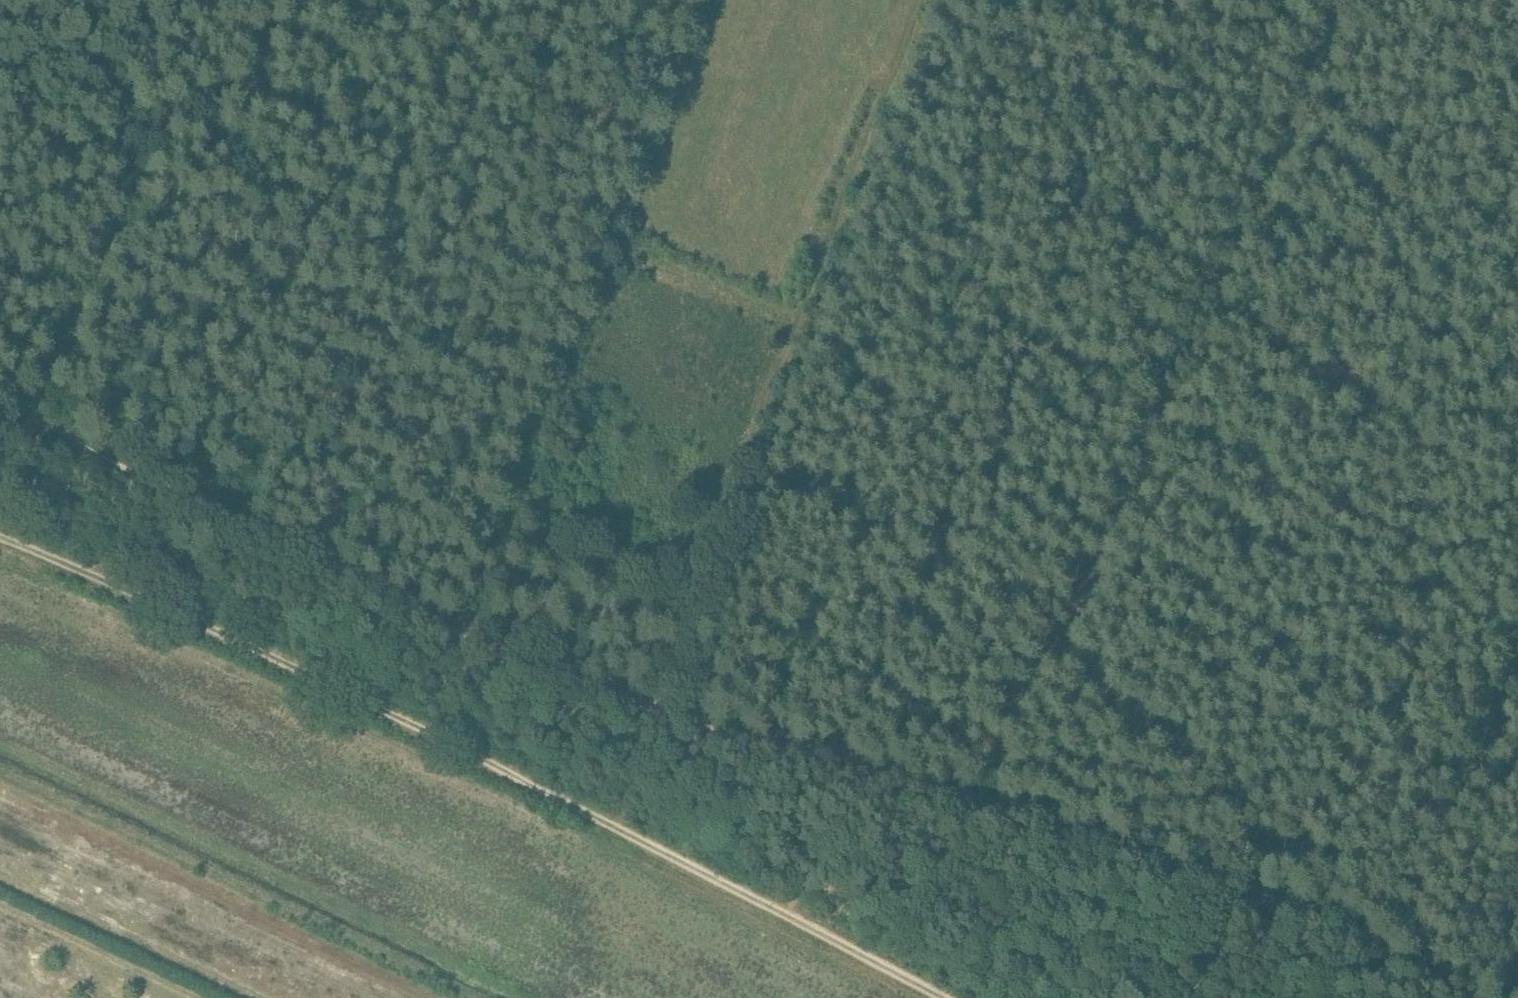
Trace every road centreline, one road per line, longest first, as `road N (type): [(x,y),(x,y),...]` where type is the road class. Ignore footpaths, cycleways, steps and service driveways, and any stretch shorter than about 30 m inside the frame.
road 1 (track): [(934,997),(450,741),(132,591),(0,537)]
road 2 (track): [(1463,997),(1283,903),(657,712)]
road 3 (track): [(657,712),(935,0)]
road 4 (track): [(0,411),(548,671),(657,712)]

